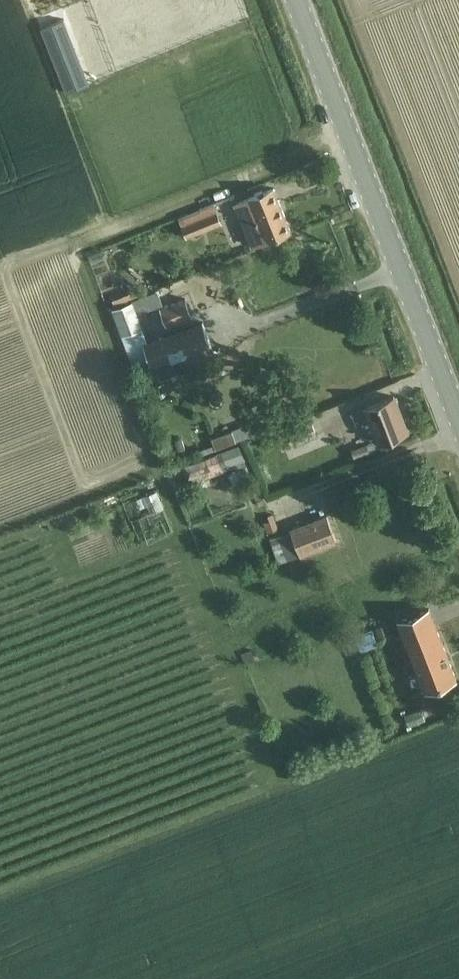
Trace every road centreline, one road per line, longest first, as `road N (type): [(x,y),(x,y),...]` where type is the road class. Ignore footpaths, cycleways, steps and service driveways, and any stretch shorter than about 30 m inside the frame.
road 1 (tertiary): [(458,405),(301,0)]

